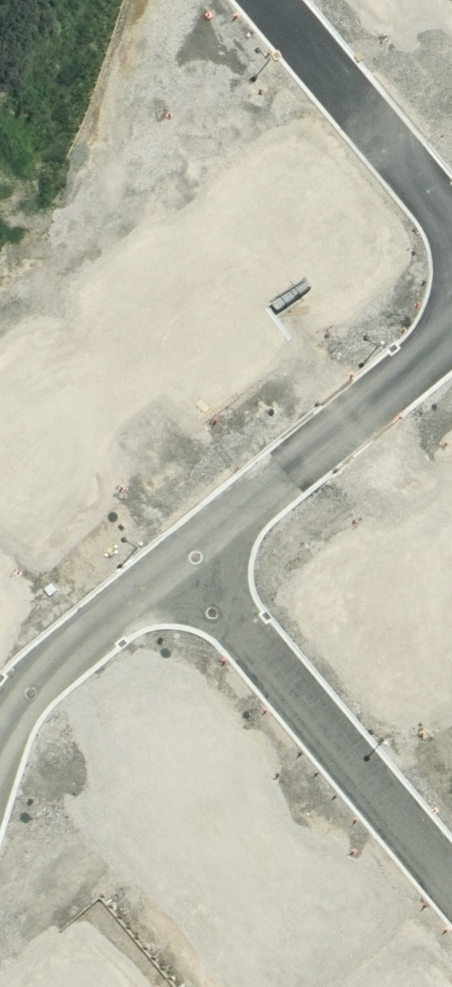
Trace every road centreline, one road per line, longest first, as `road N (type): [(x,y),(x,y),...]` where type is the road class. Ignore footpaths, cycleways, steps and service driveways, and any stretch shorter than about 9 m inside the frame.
road 1 (residential): [(451,886),(183,557)]
road 2 (residential): [(183,557),(451,335)]
road 3 (residential): [(268,0),(451,221)]
road 4 (residential): [(0,736),(14,706),(47,671),(183,557)]

